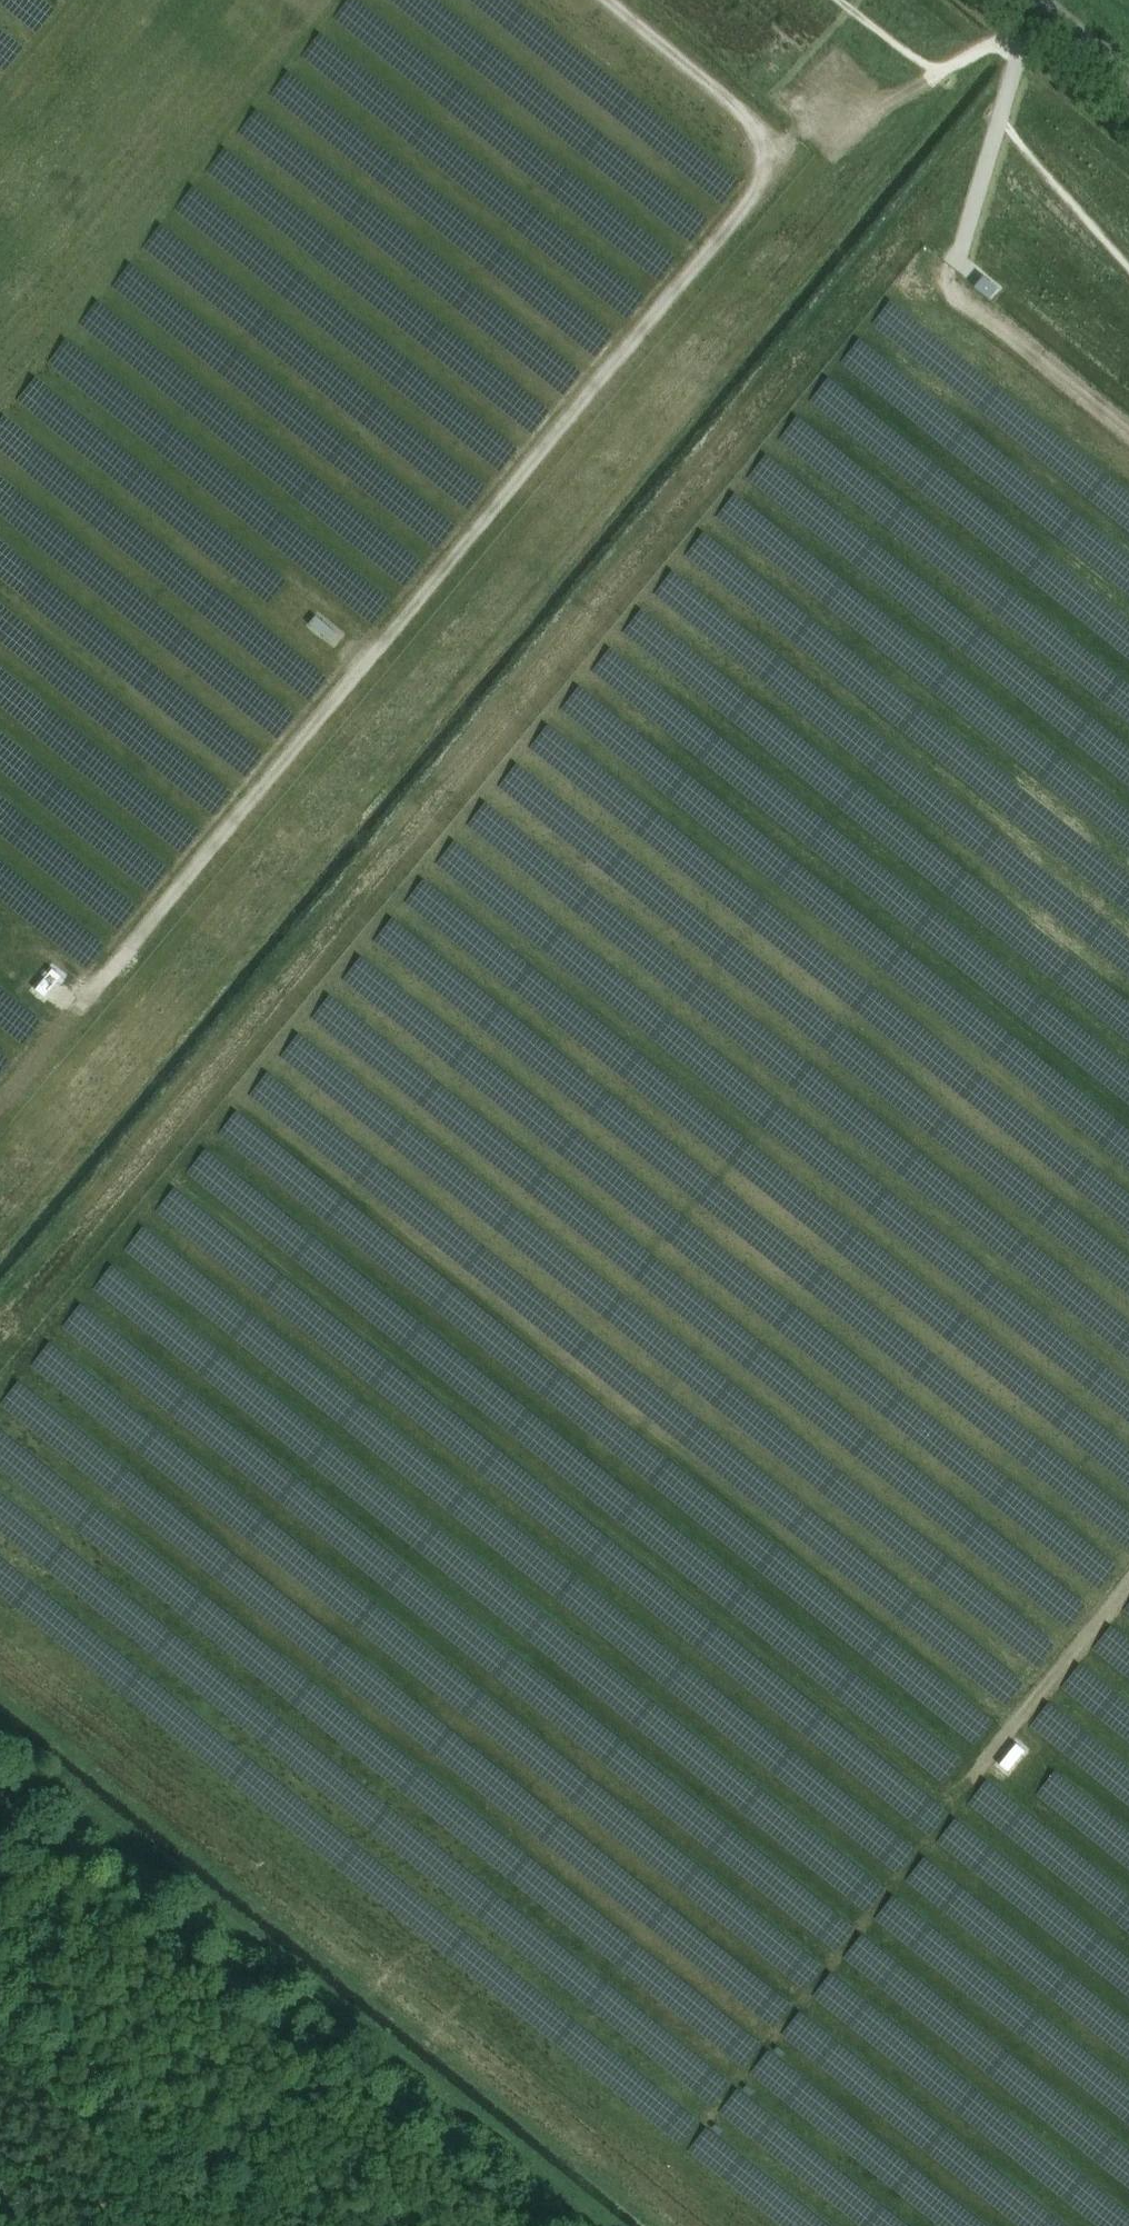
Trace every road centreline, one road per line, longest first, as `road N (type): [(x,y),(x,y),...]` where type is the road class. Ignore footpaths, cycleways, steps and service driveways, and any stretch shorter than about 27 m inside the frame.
road 1 (track): [(0,1901),(405,2225)]
road 2 (tertiary): [(1128,82),(1030,0)]

